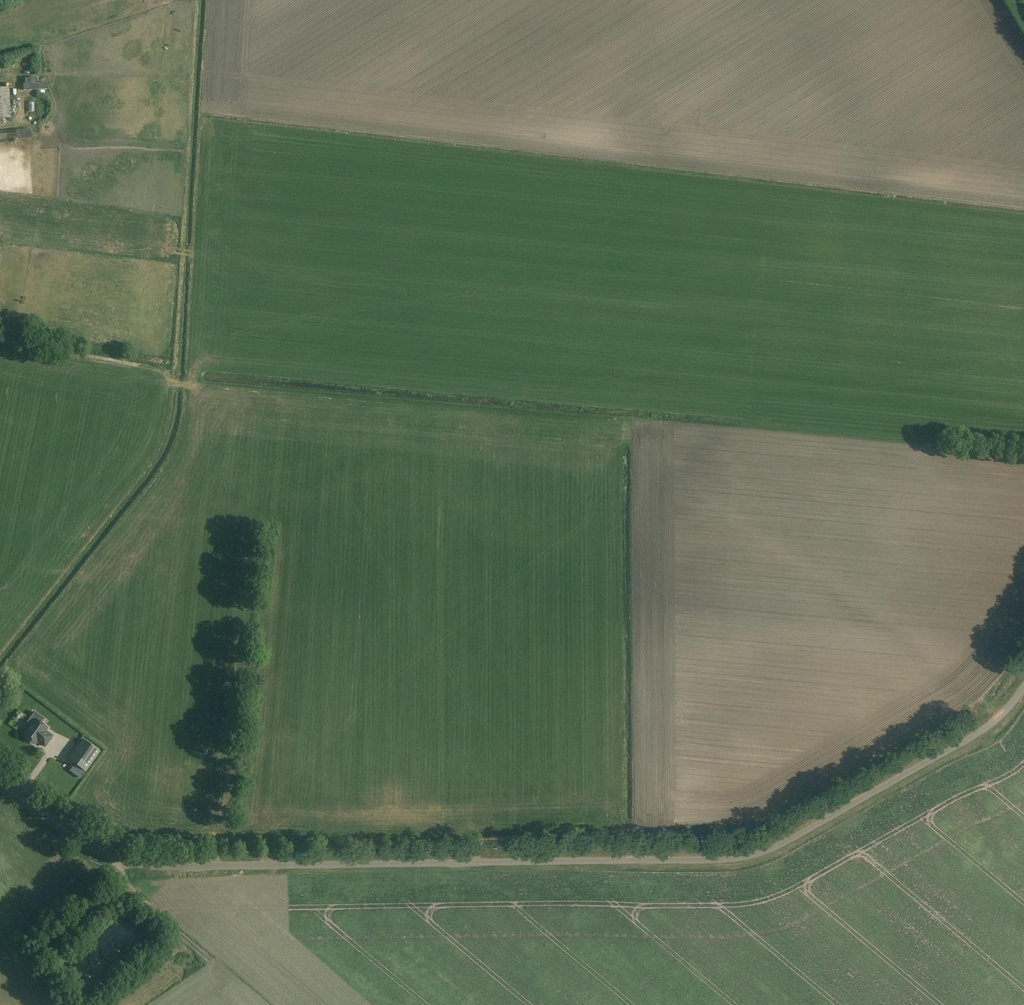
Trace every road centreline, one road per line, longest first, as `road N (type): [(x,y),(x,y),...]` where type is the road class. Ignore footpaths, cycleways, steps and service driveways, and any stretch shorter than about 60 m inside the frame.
road 1 (unclassified): [(0,779),(97,848),(161,866),(740,858),(775,847),(974,736),(1023,687)]

